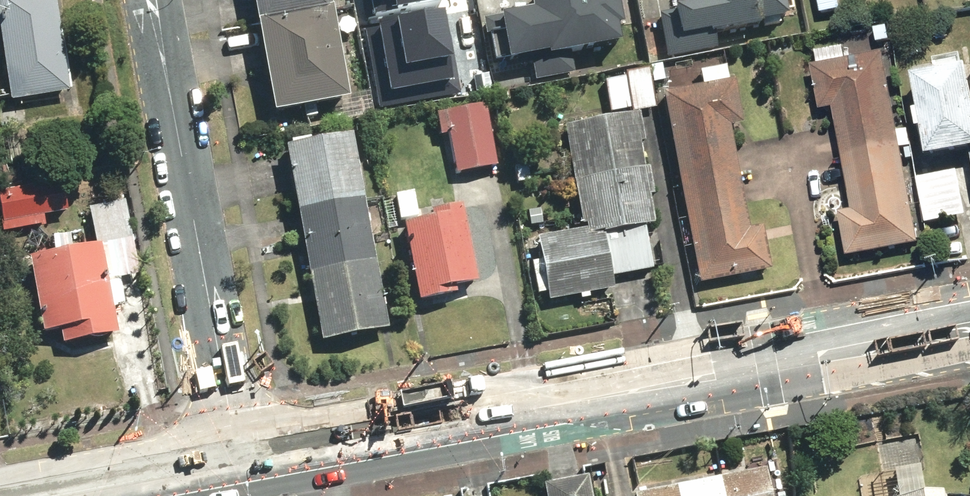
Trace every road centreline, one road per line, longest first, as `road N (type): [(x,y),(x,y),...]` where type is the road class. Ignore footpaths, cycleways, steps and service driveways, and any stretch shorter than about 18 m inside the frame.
road 1 (primary): [(238,462),(969,329)]
road 2 (residential): [(153,0),(238,462)]
road 3 (primary): [(59,495),(238,462)]

